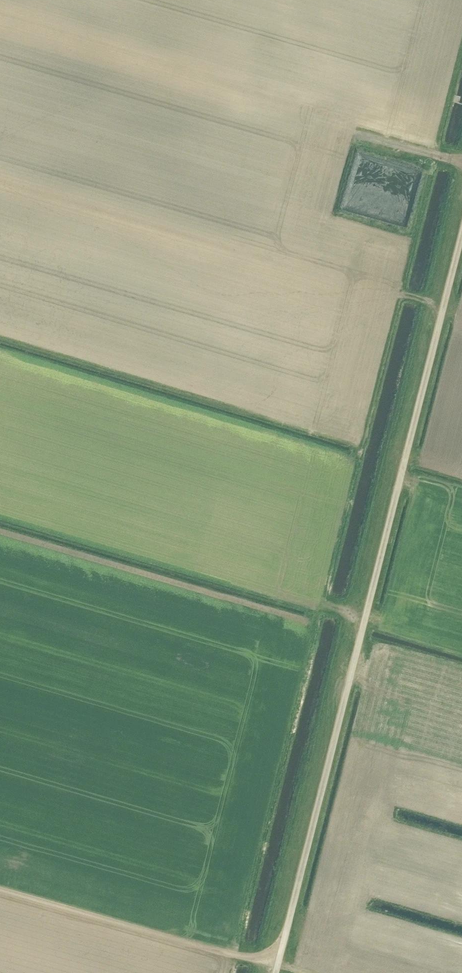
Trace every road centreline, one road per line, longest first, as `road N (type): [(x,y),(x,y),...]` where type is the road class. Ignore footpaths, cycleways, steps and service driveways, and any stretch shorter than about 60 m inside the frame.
road 1 (unclassified): [(275,972),(461,234)]

